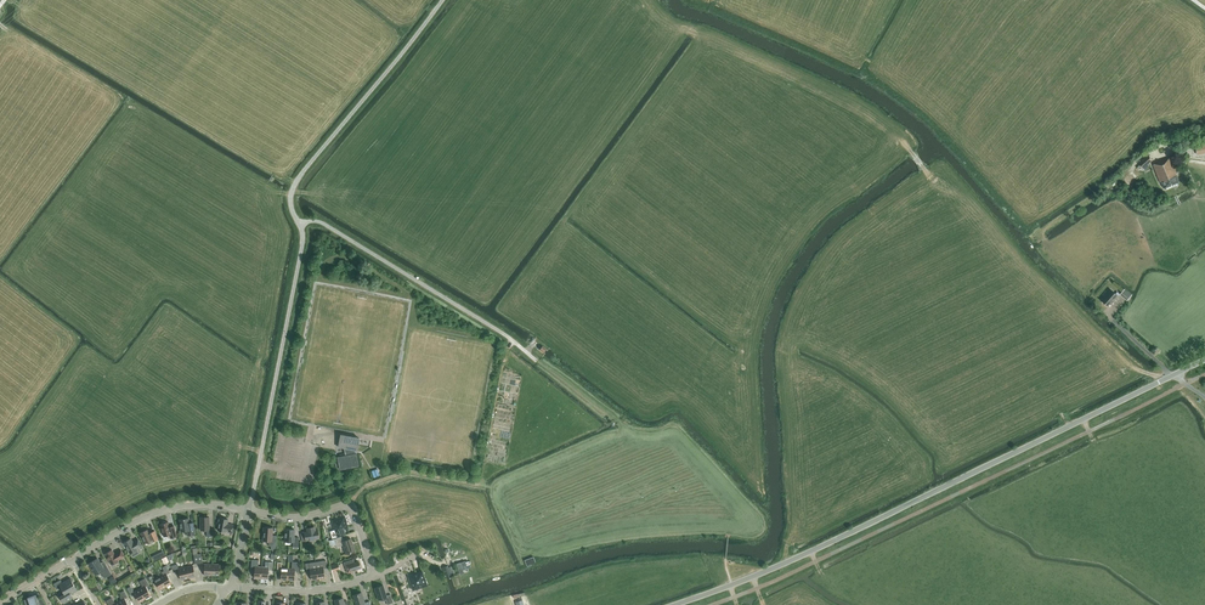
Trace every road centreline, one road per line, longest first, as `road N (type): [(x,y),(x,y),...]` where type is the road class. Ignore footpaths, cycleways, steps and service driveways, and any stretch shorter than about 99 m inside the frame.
road 1 (tertiary): [(674,604),(811,552),(1204,360)]
road 2 (unclassified): [(248,510),(303,243),(293,187),(442,0)]
road 3 (unclassified): [(72,559),(166,510),(248,510)]
road 4 (residential): [(376,576),(350,504),(299,517),(248,510)]
road 5 (residential): [(228,588),(314,592),(376,576)]
road 6 (track): [(1039,232),(1155,150)]

